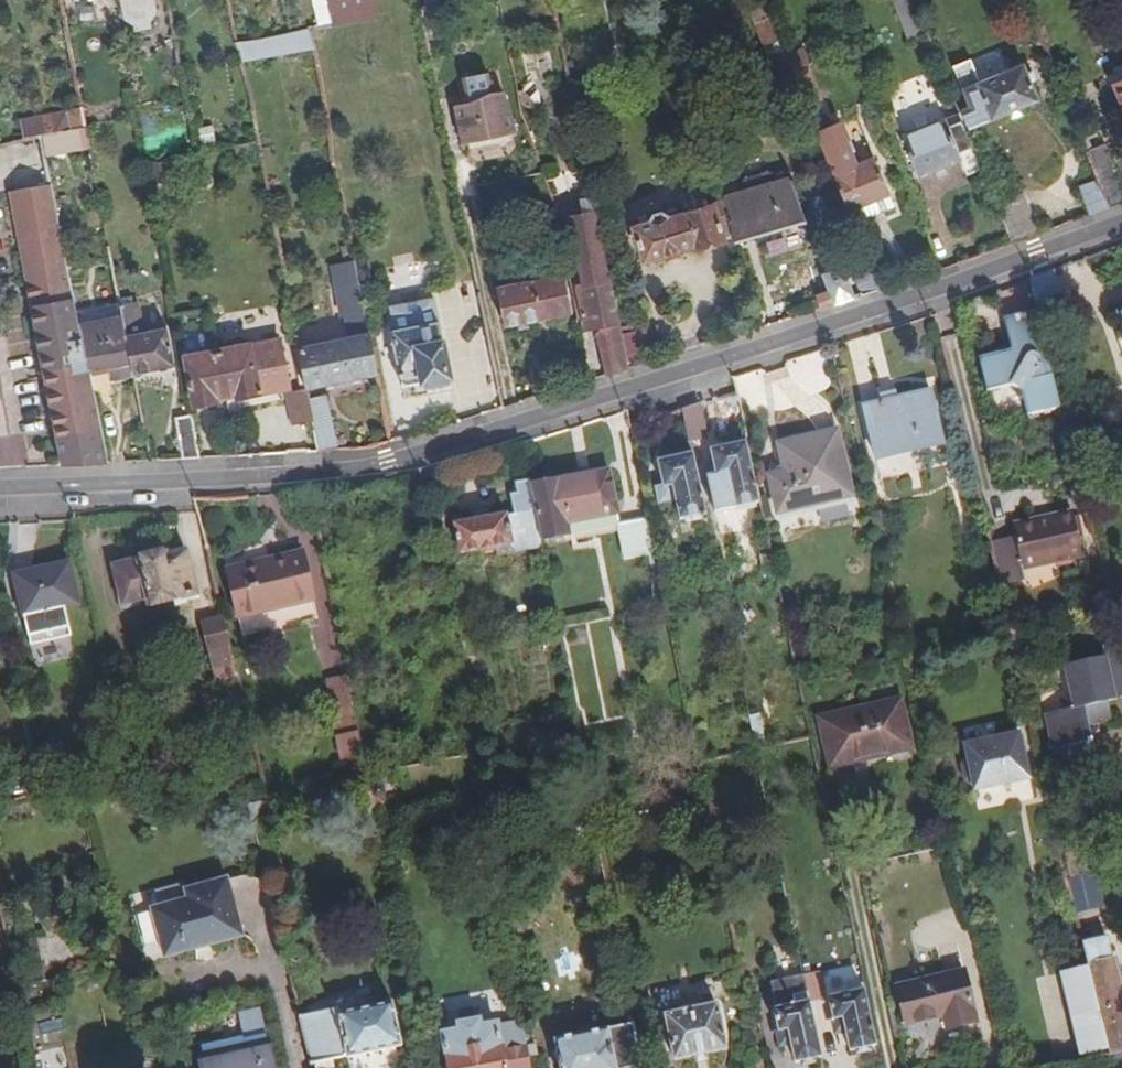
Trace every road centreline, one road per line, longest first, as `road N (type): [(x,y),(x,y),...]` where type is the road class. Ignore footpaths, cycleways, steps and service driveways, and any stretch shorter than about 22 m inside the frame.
road 1 (residential): [(0,488),(358,468),(429,455),(1121,223)]

